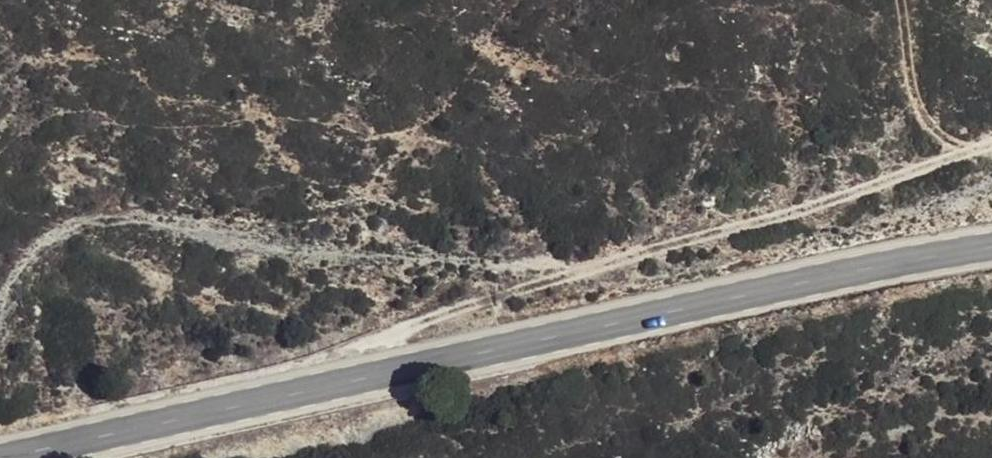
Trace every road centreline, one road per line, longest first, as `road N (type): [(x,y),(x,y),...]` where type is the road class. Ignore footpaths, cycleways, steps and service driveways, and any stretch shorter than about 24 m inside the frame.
road 1 (primary): [(991,249),(22,457)]
road 2 (track): [(378,379),(416,324),(778,218),(991,141)]
road 3 (track): [(973,147),(925,125),(907,91),(894,0)]

